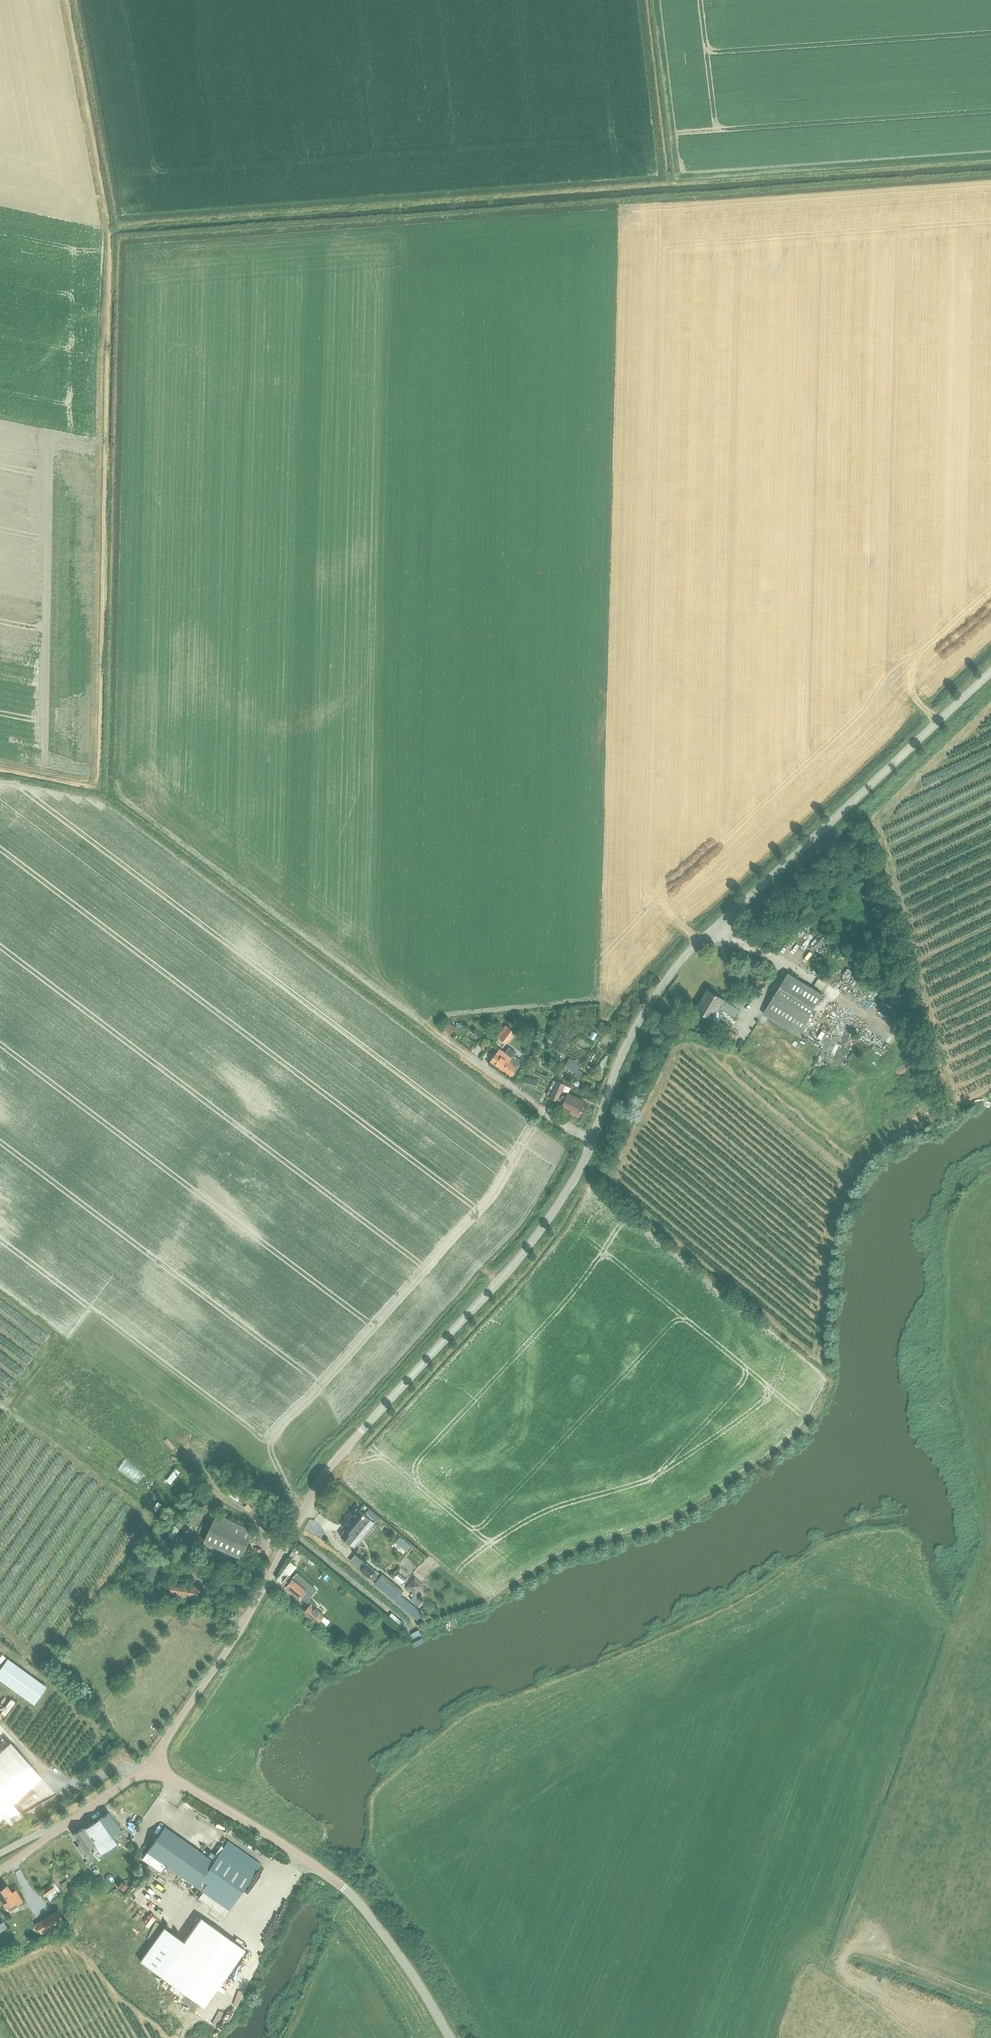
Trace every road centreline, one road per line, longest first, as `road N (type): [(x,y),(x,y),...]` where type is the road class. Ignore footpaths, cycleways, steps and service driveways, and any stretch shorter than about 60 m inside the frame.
road 1 (tertiary): [(153,1763),(254,1611),(317,1488),(554,1215),(589,1150),(627,1049),(682,962),(990,675)]
road 2 (tertiary): [(453,2037),(384,1930),(346,1887),(153,1763)]

